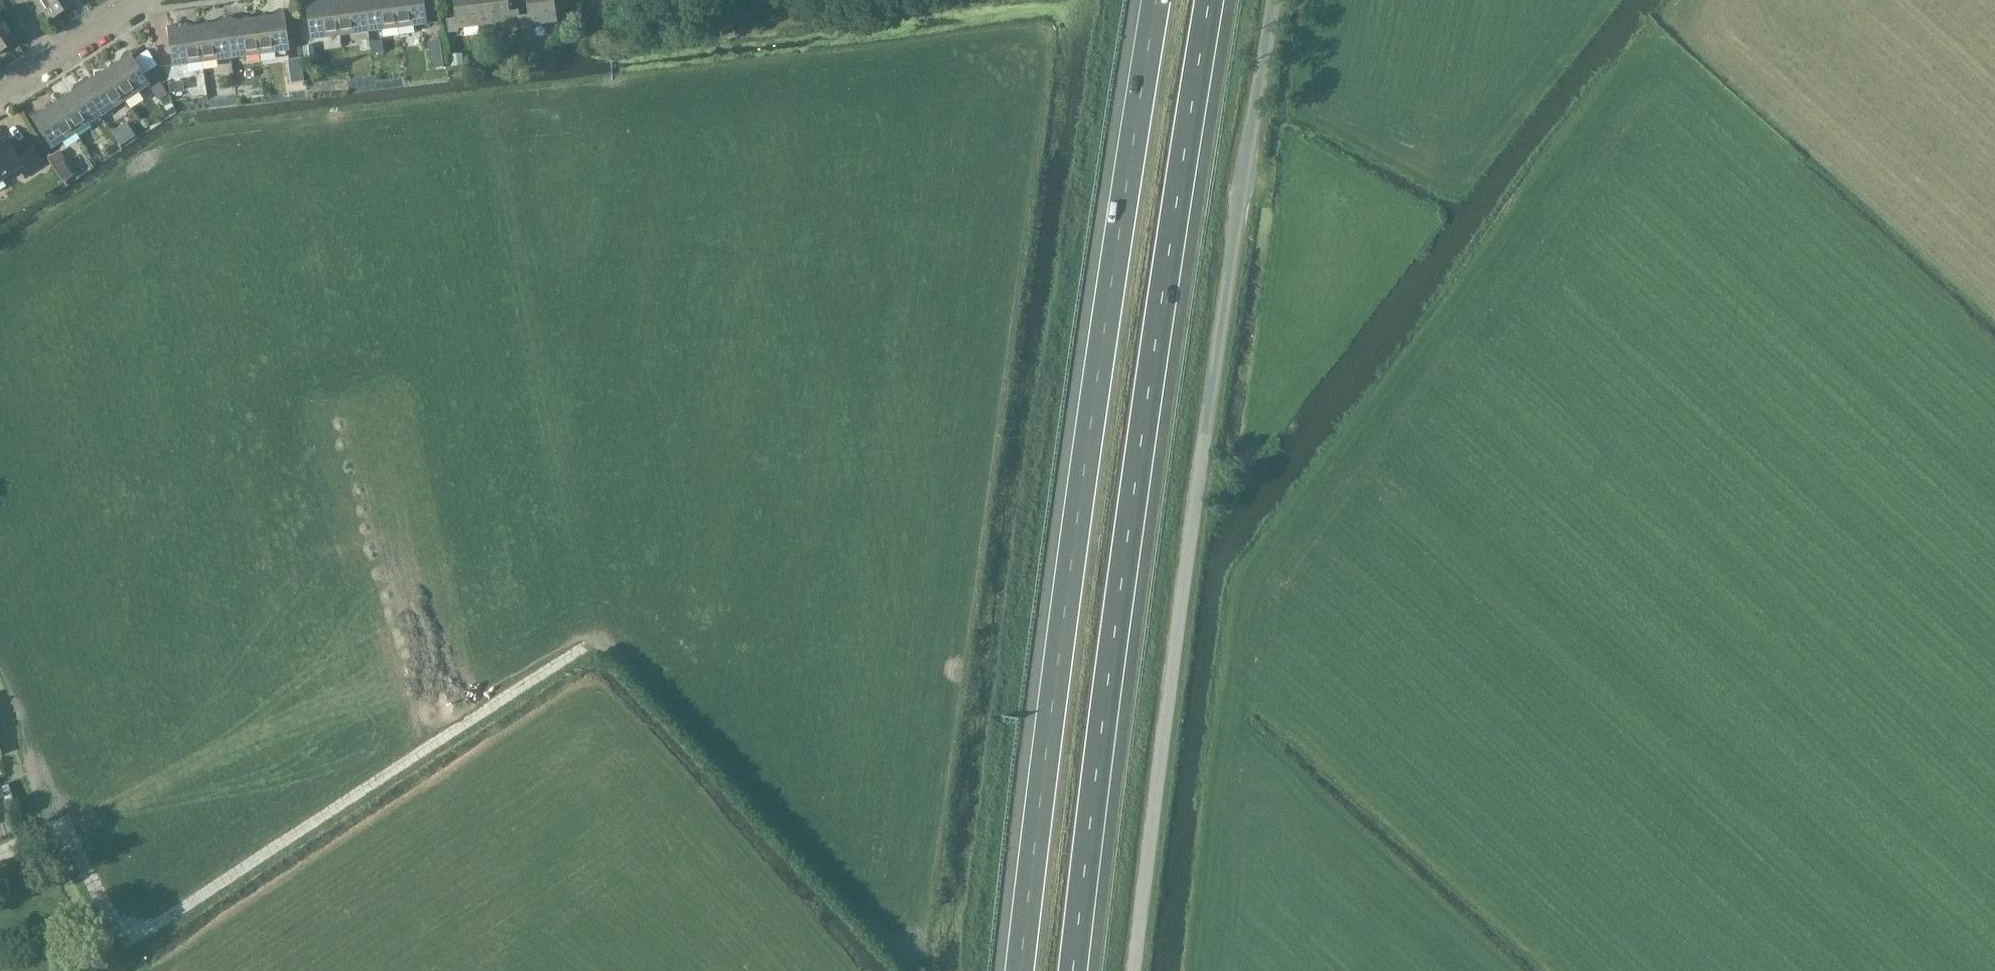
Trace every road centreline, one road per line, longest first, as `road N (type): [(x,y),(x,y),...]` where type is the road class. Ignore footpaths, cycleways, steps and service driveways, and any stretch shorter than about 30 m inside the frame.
road 1 (unclassified): [(1135,970),(1206,415),(1274,0)]
road 2 (motorway): [(1073,970),(1161,295),(1210,0)]
road 3 (motorway): [(1157,0),(1076,529),(1022,970)]
road 4 (track): [(0,854),(66,825),(117,928),(143,931),(435,743)]

